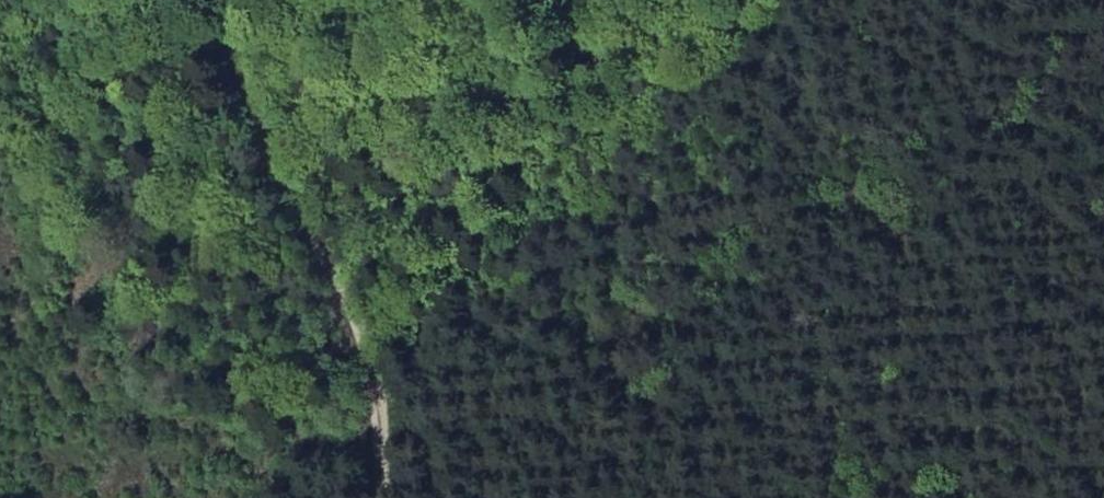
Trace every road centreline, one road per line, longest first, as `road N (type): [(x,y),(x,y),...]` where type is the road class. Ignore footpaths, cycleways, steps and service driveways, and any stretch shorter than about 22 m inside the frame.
road 1 (track): [(232,0),(369,378),(368,497)]

